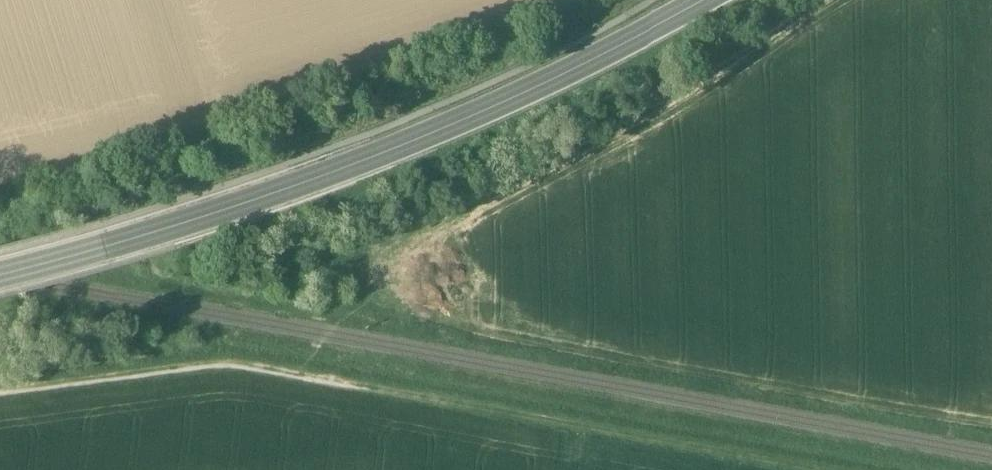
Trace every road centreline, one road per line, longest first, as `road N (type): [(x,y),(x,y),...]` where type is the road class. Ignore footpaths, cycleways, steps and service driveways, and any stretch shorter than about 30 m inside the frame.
road 1 (track): [(0,392),(226,366),(800,469)]
road 2 (secondary): [(0,276),(183,226),(436,132),(706,0)]
road 3 (track): [(813,0),(716,72),(456,211)]

